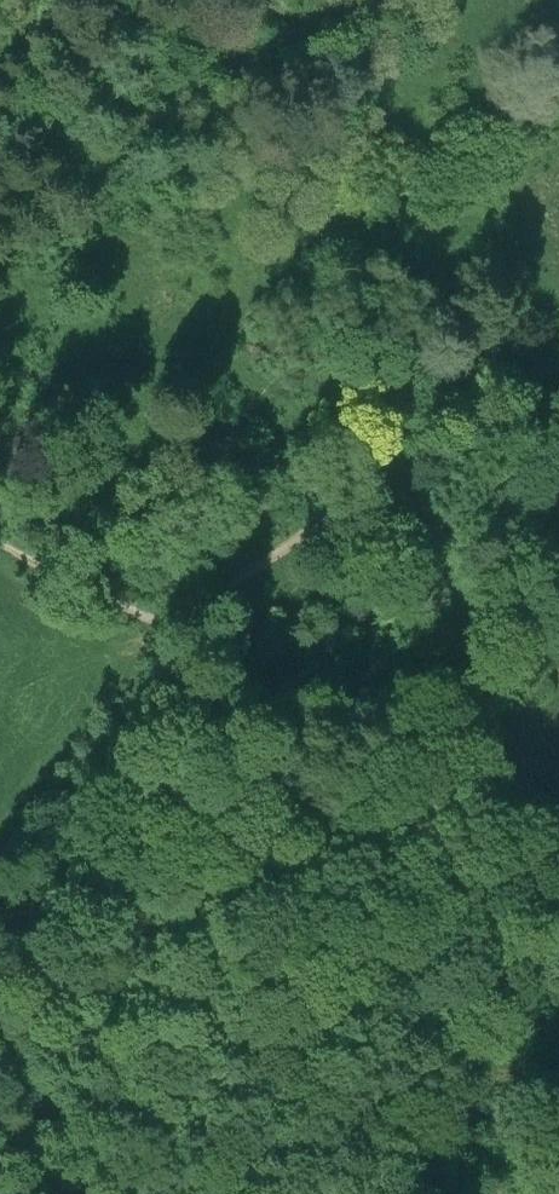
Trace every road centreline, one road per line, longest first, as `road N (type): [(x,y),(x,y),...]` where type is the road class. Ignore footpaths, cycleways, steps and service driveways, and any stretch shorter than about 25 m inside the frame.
road 1 (track): [(558,406),(183,610),(155,614),(114,603),(0,545)]

